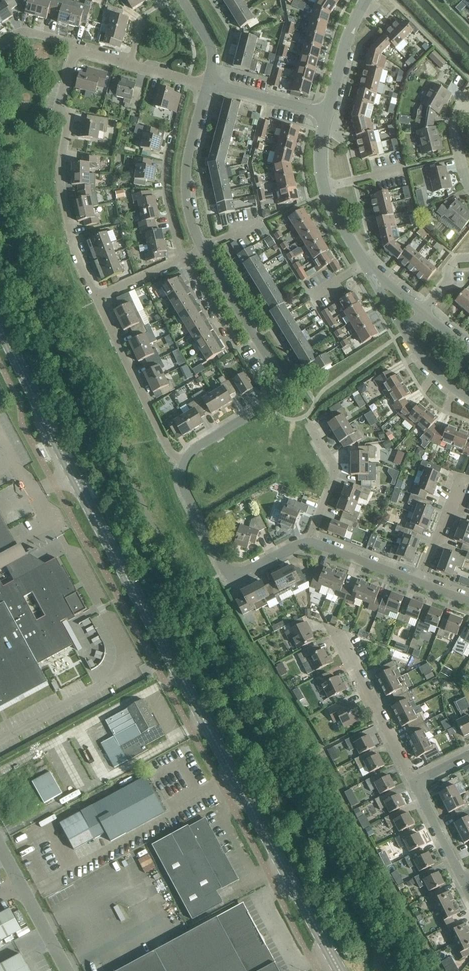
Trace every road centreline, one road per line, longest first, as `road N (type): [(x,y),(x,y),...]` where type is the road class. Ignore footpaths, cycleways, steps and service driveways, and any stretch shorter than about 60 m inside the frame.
road 1 (secondary): [(340,970),(0,328)]
road 2 (residential): [(181,460),(269,403),(279,383),(202,250)]
road 3 (residential): [(96,297),(63,185),(67,122),(60,107),(74,52)]
road 4 (residential): [(308,541),(228,572),(185,489),(181,460)]
road 5 (residential): [(181,460),(96,297)]
road 6 (residential): [(415,784),(337,630)]
road 7 (residential): [(202,250),(185,174),(209,84)]
road 8 (unclassified): [(65,970),(0,849)]
road 9 (residential): [(186,259),(167,193),(175,130)]
road 10 (residential): [(308,541),(334,469),(309,425)]
road 11 (residential): [(325,114),(367,0)]
road 12 (residential): [(325,114),(209,84)]

